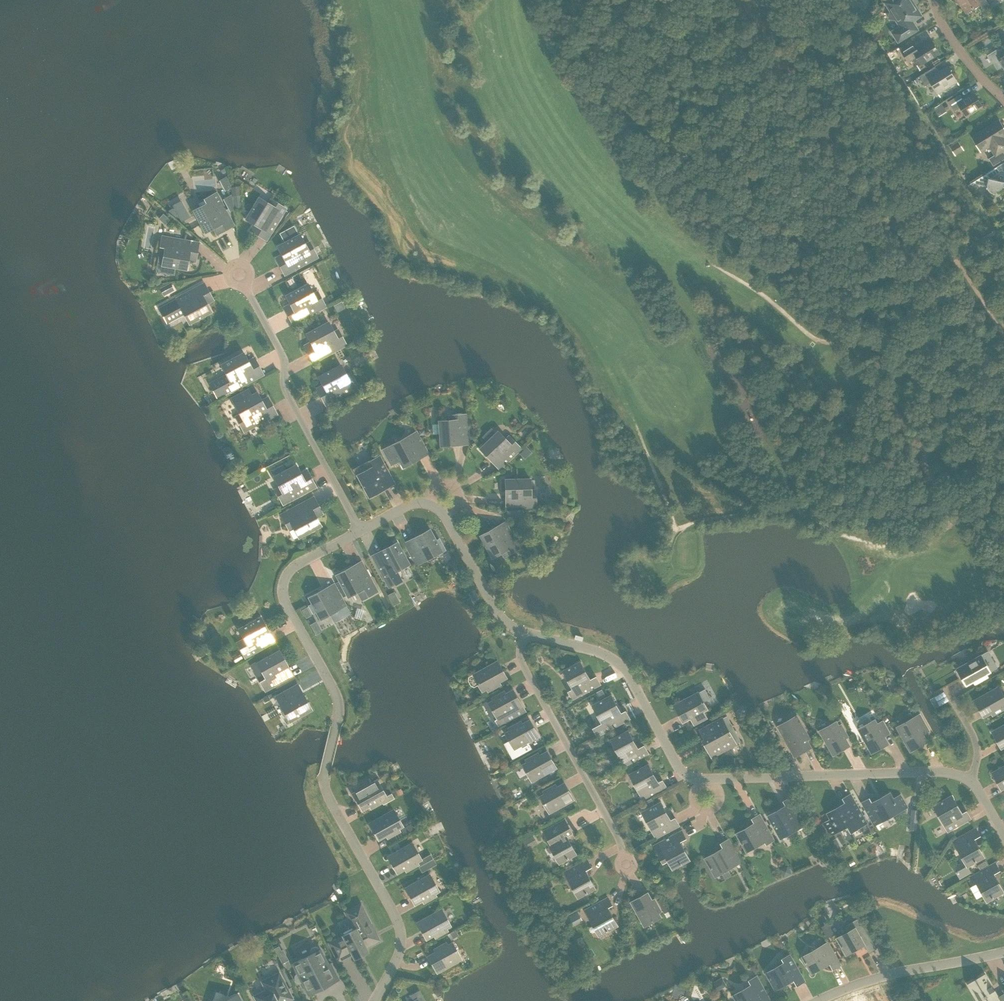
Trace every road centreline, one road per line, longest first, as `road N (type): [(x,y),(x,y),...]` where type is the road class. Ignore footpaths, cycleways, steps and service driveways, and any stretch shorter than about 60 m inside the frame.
road 1 (unclassified): [(375,1000),(402,943),(398,924),(331,799),(337,694),(286,607),(283,586),(290,570),(360,531)]
road 2 (unclassified): [(360,531),(287,401),(281,353),(245,292)]
road 3 (unclassified): [(970,783),(945,774),(714,782)]
road 4 (unclassified): [(703,781),(676,768),(617,664),(525,635)]
road 5 (unclassified): [(624,855),(525,670),(525,635)]
road 6 (unclassified): [(822,1000),(873,980),(1003,953)]
road 7 (unclassified): [(525,635),(495,610),(447,518)]
road 8 (unclassified): [(1003,99),(956,45),(935,0)]

